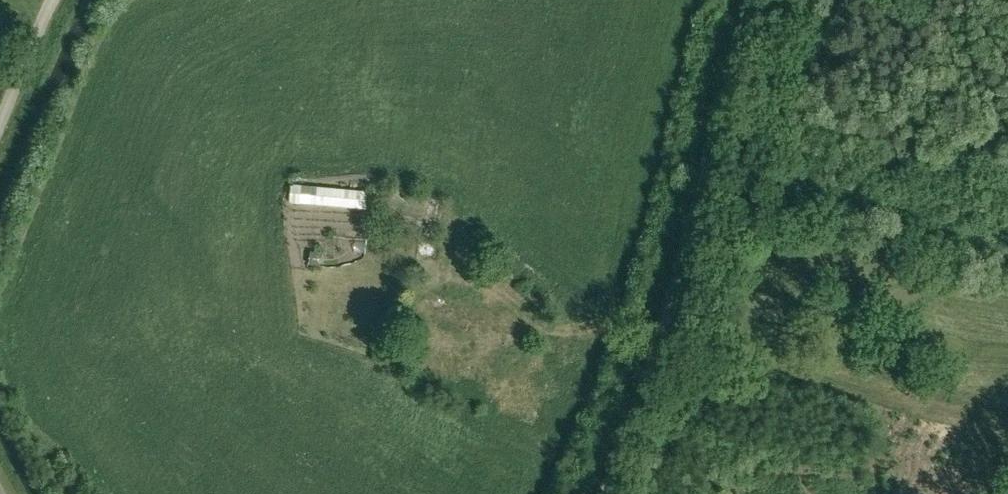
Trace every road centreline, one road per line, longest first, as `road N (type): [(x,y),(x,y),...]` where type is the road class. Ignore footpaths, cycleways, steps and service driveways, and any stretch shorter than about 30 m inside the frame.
road 1 (unclassified): [(606,493),(656,368),(754,0)]
road 2 (unclassified): [(0,128),(56,0)]

